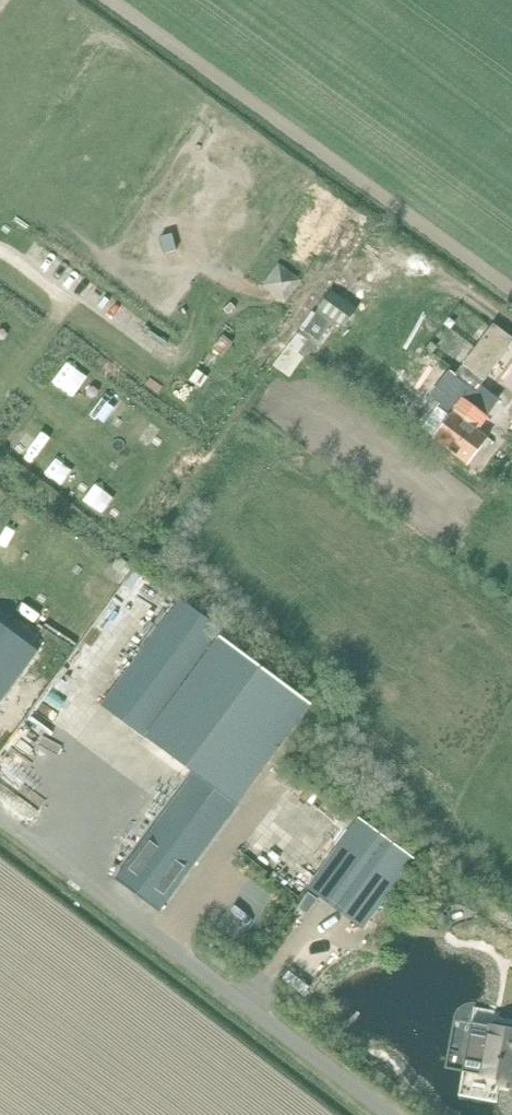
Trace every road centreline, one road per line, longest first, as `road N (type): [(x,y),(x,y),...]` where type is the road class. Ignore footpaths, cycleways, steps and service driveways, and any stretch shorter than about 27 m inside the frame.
road 1 (unclassified): [(385,1114),(0,821)]

